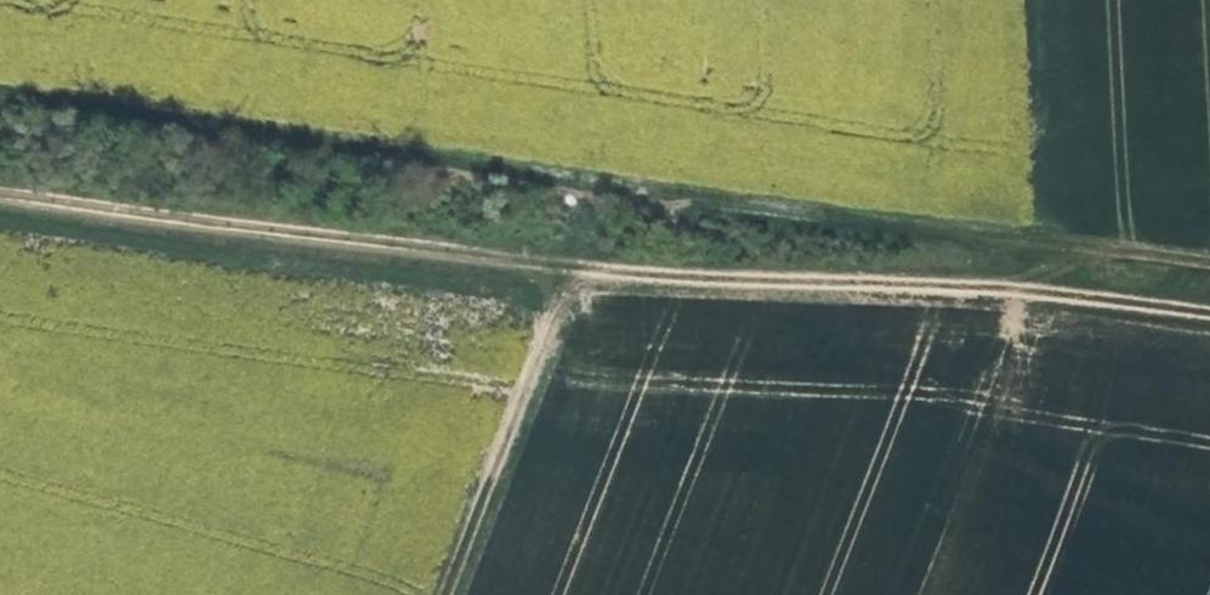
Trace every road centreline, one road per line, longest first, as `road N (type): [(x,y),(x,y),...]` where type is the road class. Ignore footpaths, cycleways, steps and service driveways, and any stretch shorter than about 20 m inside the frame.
road 1 (track): [(1209,261),(0,96)]
road 2 (track): [(1209,304),(948,275),(581,262),(0,189)]
road 3 (track): [(581,262),(455,594)]

